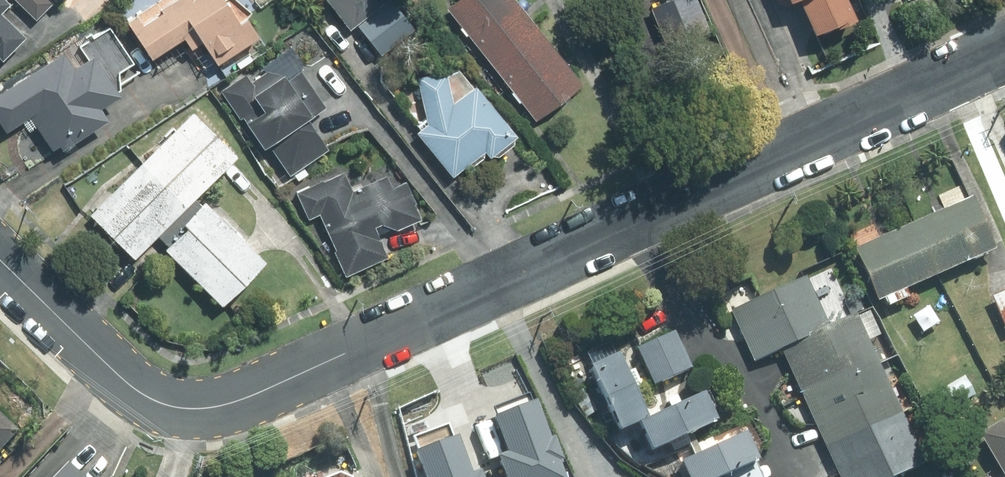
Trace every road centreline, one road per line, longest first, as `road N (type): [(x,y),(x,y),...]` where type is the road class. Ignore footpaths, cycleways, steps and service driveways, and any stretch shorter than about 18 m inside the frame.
road 1 (residential): [(1004,50),(237,401),(183,409)]
road 2 (residential): [(0,261),(133,388),(183,409)]

